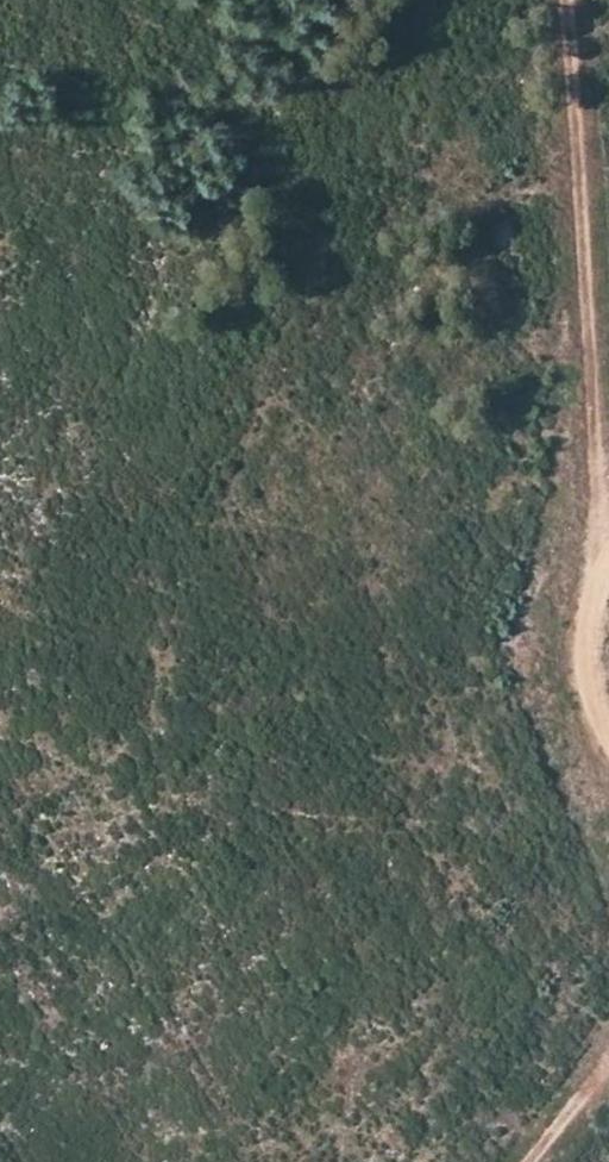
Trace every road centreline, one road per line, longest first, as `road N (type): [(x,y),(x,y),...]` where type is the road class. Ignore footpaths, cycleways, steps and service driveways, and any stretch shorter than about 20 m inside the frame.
road 1 (track): [(596,514),(561,0)]
road 2 (track): [(608,493),(596,514),(576,628),(589,720),(608,744)]

